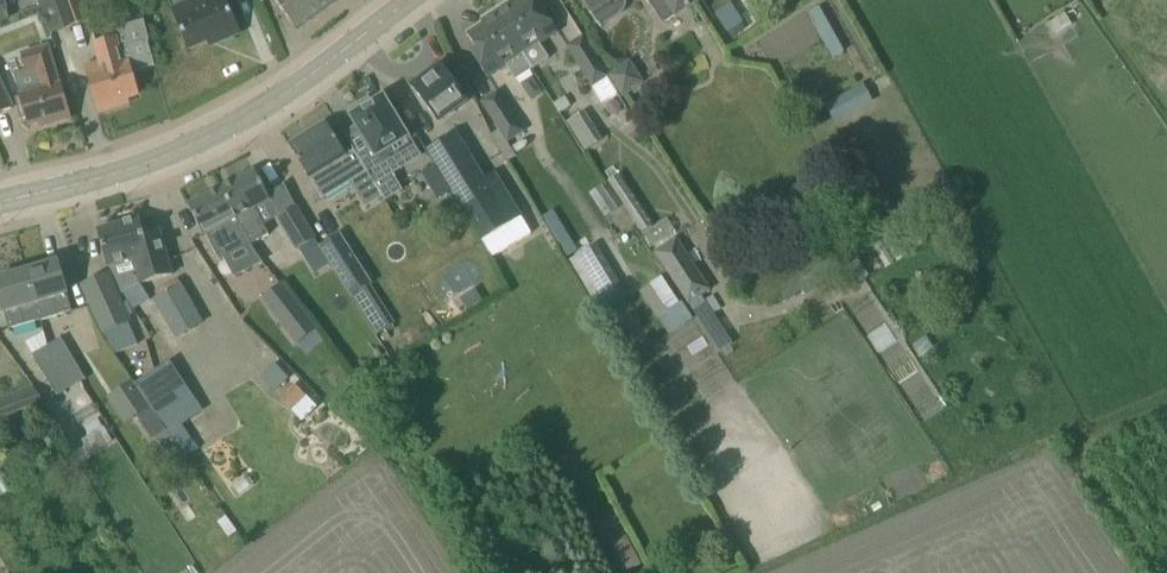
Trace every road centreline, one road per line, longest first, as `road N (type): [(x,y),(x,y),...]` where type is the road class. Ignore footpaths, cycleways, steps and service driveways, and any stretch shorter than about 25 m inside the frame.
road 1 (secondary): [(0,200),(144,162),(205,135),(267,104),(409,0)]

